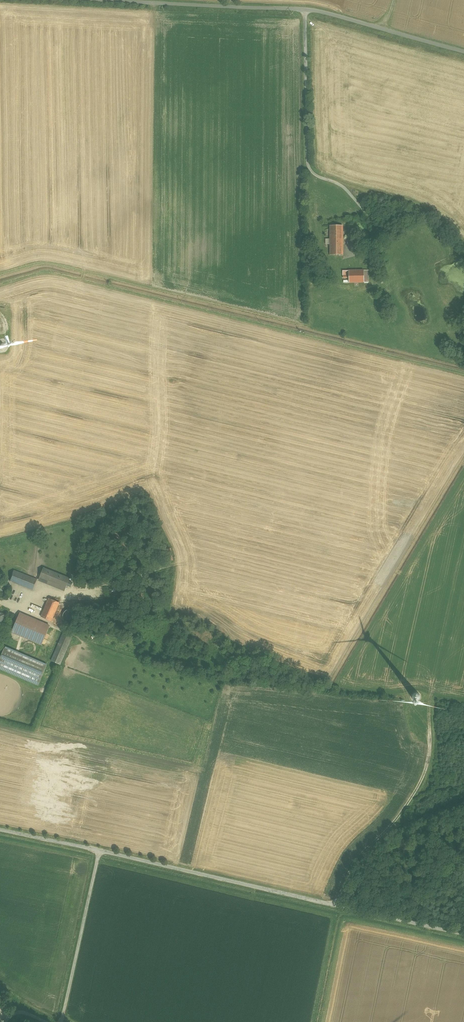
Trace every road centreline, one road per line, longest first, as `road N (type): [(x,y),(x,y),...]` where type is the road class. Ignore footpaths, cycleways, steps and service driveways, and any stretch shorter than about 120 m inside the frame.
road 1 (unclassified): [(463,53),(307,10),(86,0)]
road 2 (unclassified): [(463,934),(96,850)]
road 3 (unclassified): [(62,1021),(96,850)]

